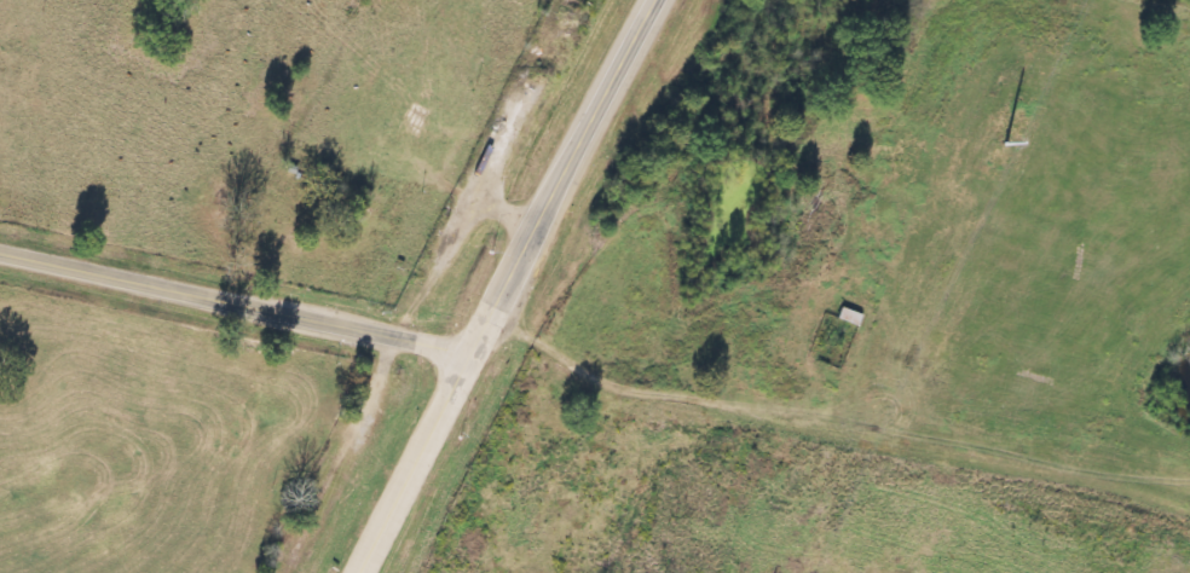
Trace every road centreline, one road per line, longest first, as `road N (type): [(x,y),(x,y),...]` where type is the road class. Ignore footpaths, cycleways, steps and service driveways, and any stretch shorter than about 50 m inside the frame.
road 1 (secondary): [(464,355),(0,256)]
road 2 (primary): [(495,302),(651,0)]
road 3 (primary): [(352,572),(495,302)]

